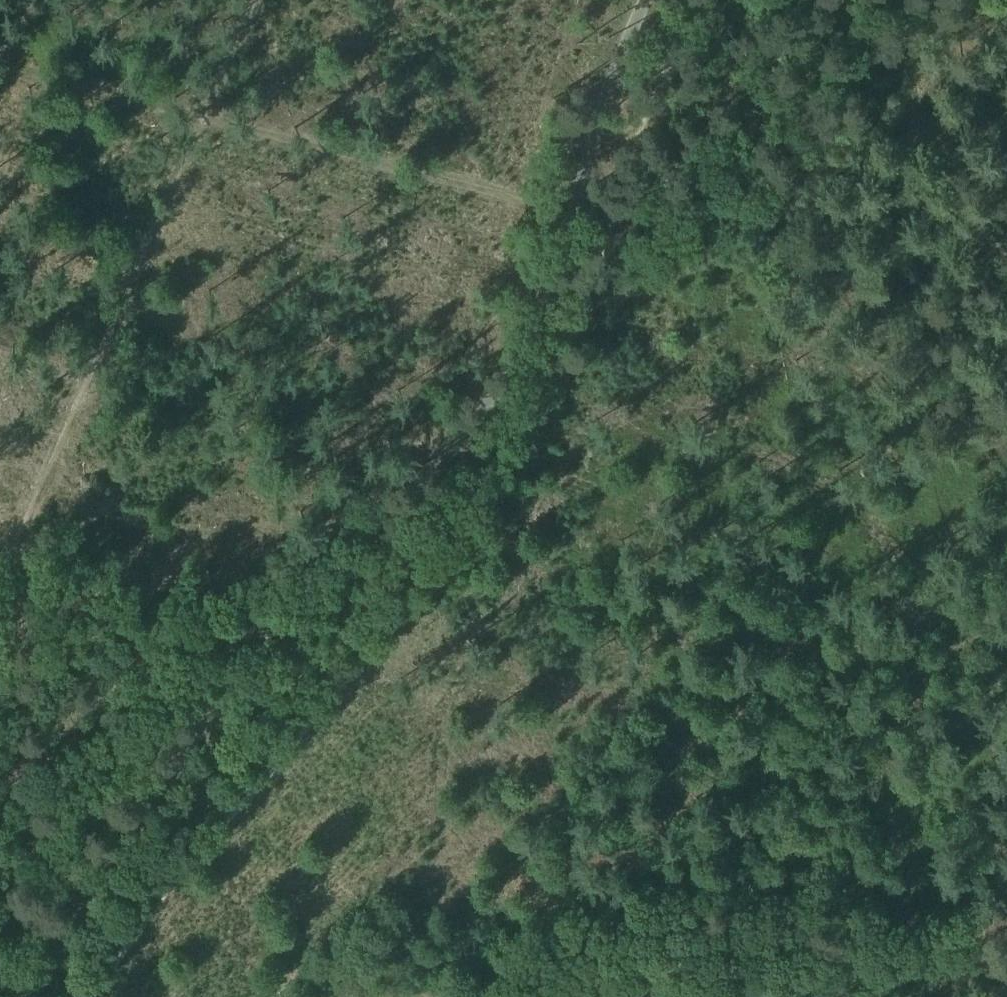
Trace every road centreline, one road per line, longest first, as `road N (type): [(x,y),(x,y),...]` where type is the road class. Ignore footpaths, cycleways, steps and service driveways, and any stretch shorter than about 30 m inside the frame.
road 1 (track): [(262,620),(375,529),(434,448),(503,380),(536,329),(573,218)]
road 2 (track): [(462,996),(969,955)]
road 3 (track): [(0,554),(205,125)]
road 4 (track): [(26,996),(168,779),(229,659),(262,620)]
road 5 (track): [(573,218),(205,125)]
road 6 (track): [(847,0),(1006,235)]
road 7 (track): [(262,620),(229,598),(181,585),(0,610)]
road 8 (track): [(573,218),(611,88),(649,0)]
road 9 (track): [(205,125),(0,71)]
road 10 (track): [(205,125),(260,0)]

